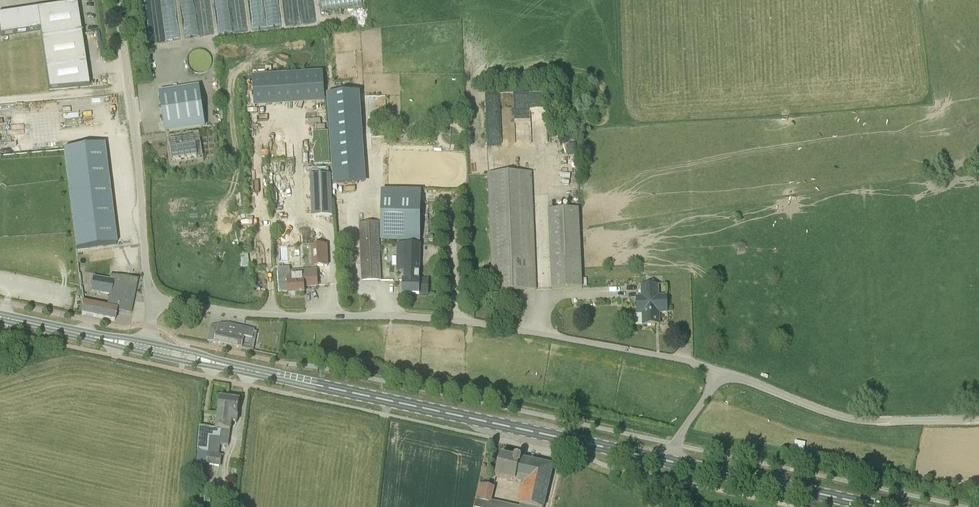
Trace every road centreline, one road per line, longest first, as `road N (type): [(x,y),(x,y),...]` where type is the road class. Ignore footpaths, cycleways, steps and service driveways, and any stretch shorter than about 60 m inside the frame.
road 1 (unclassified): [(149,298),(262,315),(465,321),(720,371)]
road 2 (primary): [(644,456),(221,364)]
road 3 (unclassified): [(149,298),(117,0)]
road 4 (unclassified): [(720,371),(846,418),(978,419)]
road 5 (primary): [(879,506),(670,461)]

